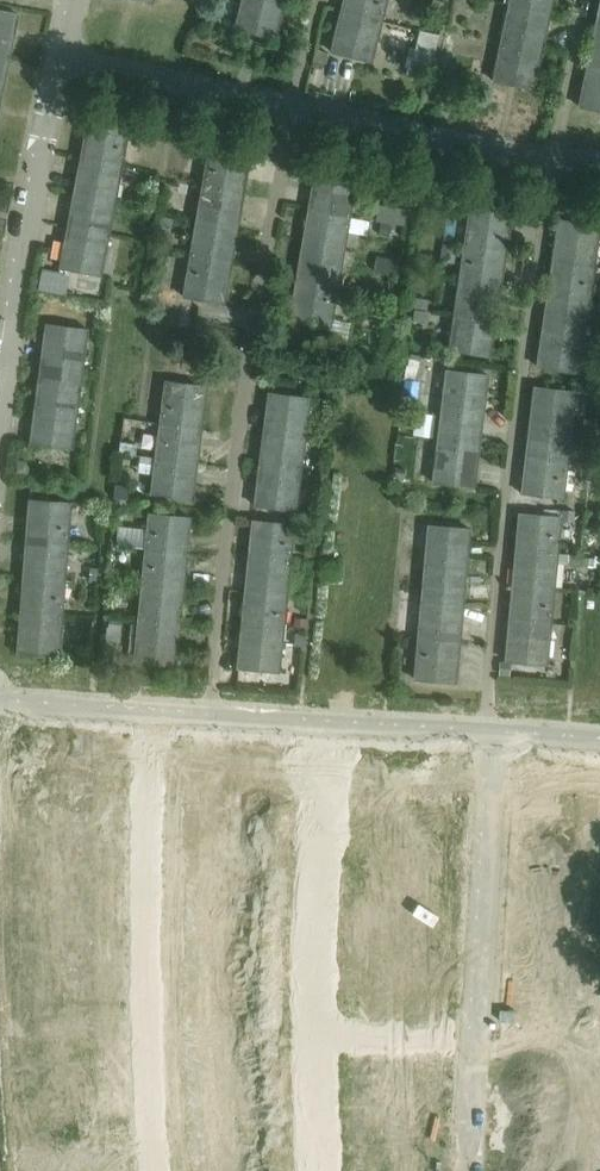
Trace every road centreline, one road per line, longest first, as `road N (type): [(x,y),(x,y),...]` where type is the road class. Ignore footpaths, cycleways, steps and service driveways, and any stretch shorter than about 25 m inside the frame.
road 1 (residential): [(291,111),(235,459),(209,720)]
road 2 (residential): [(491,741),(505,475),(554,162)]
road 3 (residential): [(468,1170),(491,741)]
road 4 (residential): [(0,400),(62,53)]
road 5 (residential): [(491,741),(209,720)]
road 6 (residential): [(291,111),(554,162)]
road 7 (residential): [(62,53),(291,111)]
road 8 (residential): [(209,720),(0,710)]
road 9 (residential): [(588,0),(554,162)]

